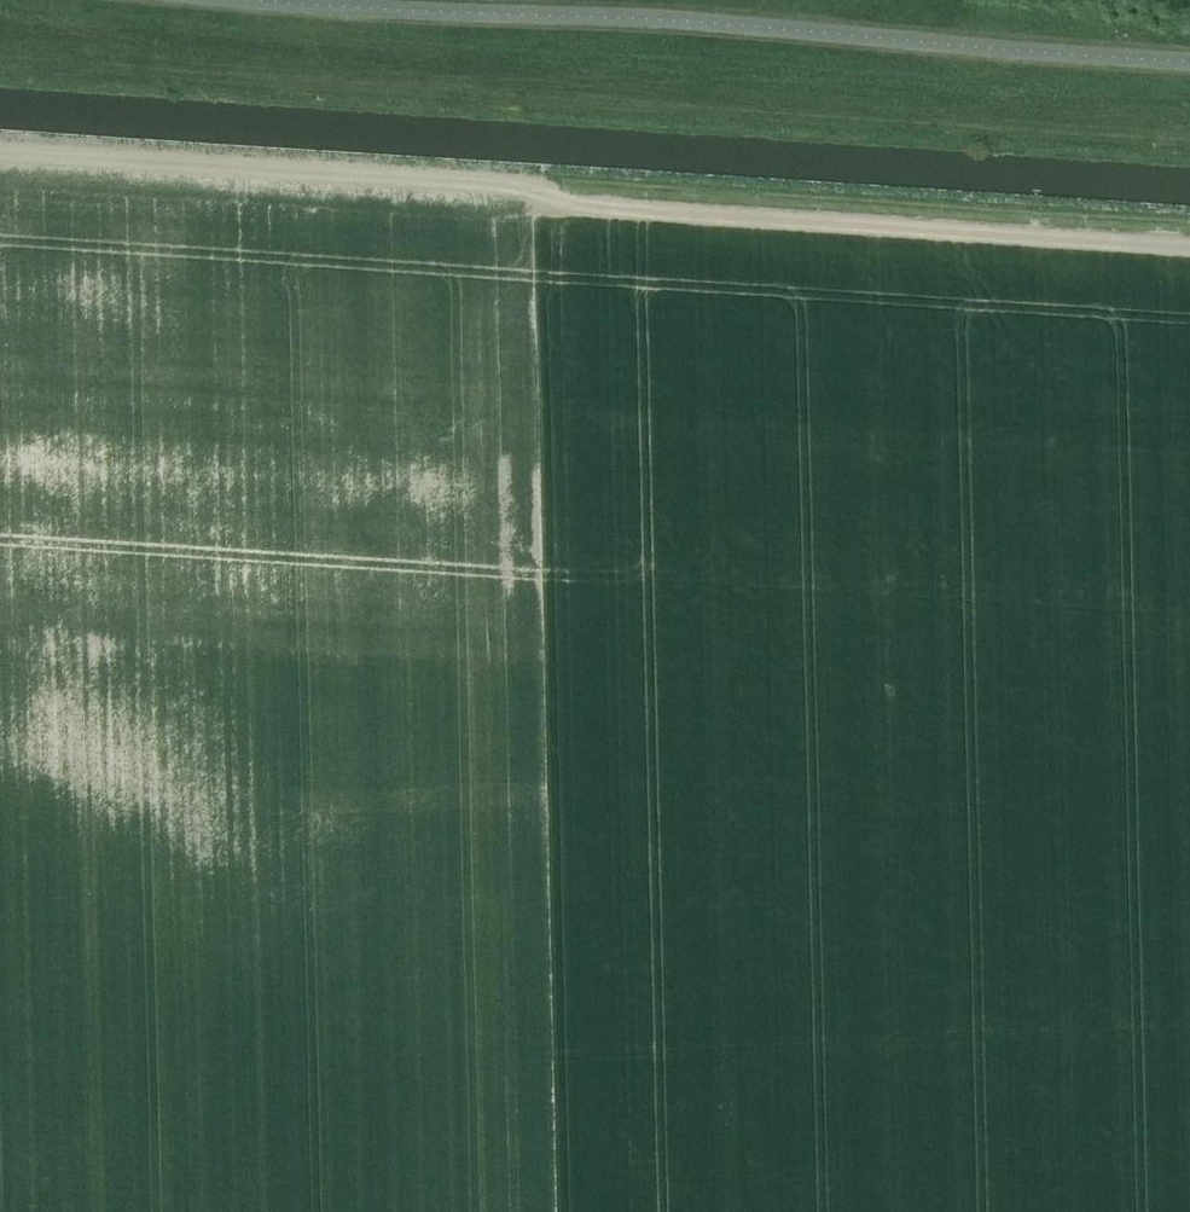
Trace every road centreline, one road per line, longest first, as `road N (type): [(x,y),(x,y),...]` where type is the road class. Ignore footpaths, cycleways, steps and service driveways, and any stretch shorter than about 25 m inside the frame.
road 1 (track): [(1189,140),(0,63)]

